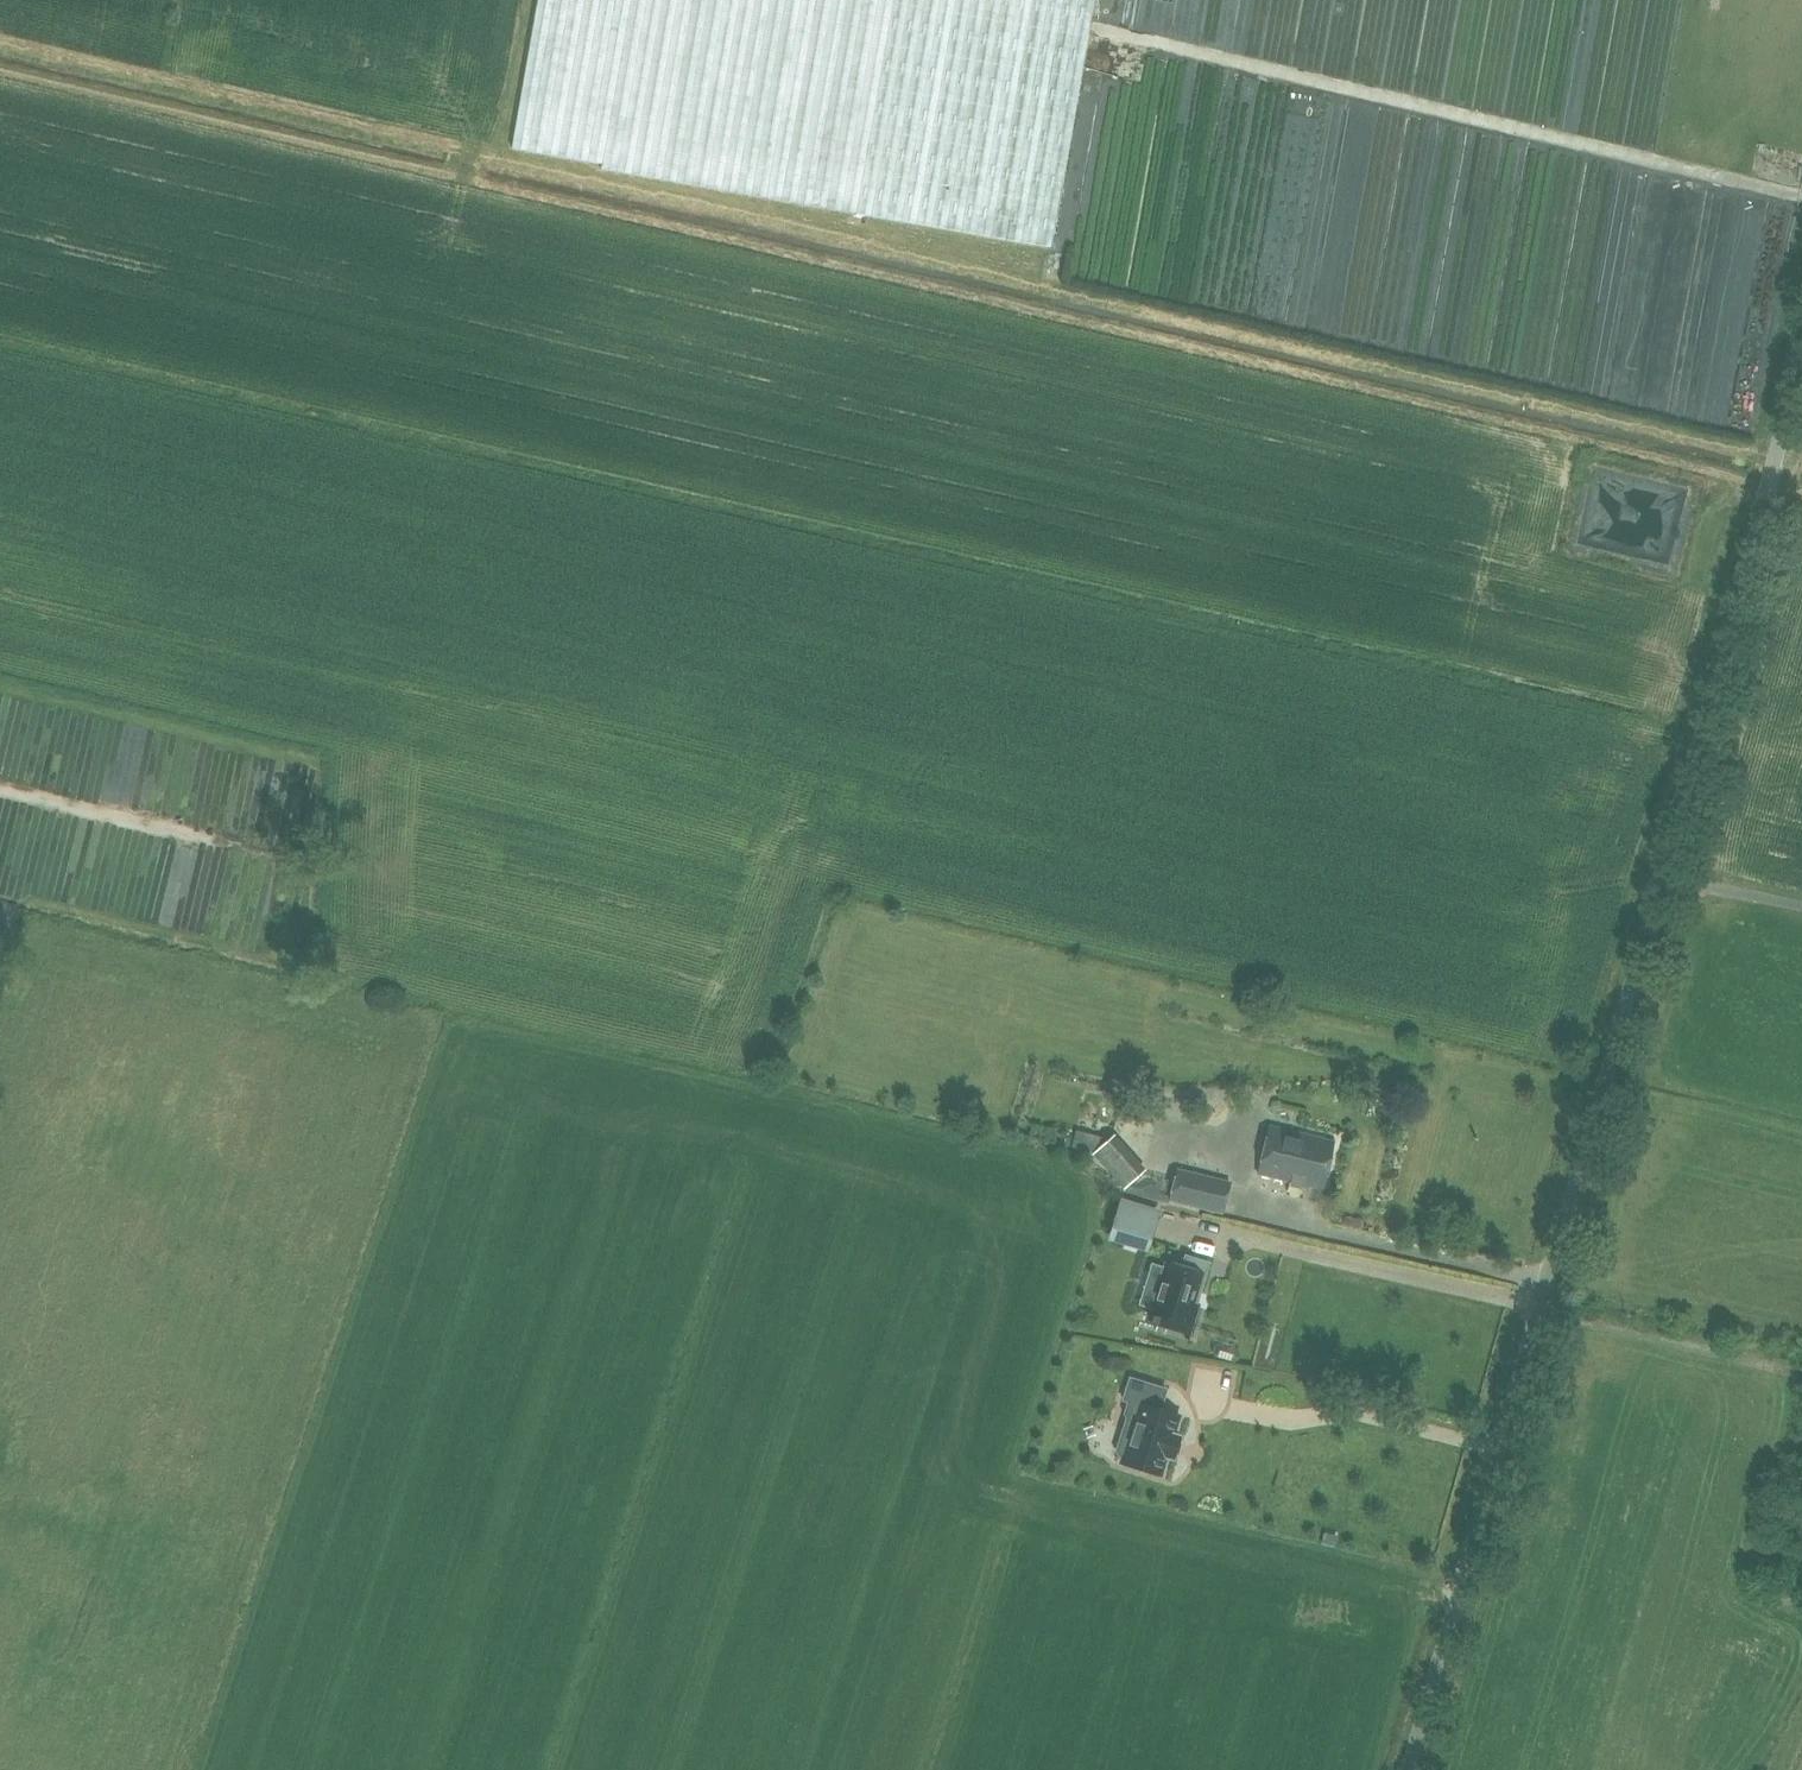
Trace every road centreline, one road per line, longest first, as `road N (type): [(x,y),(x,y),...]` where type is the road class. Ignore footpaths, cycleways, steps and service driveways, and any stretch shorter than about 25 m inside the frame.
road 1 (unclassified): [(1405,1769),(1775,464),(1801,333)]

